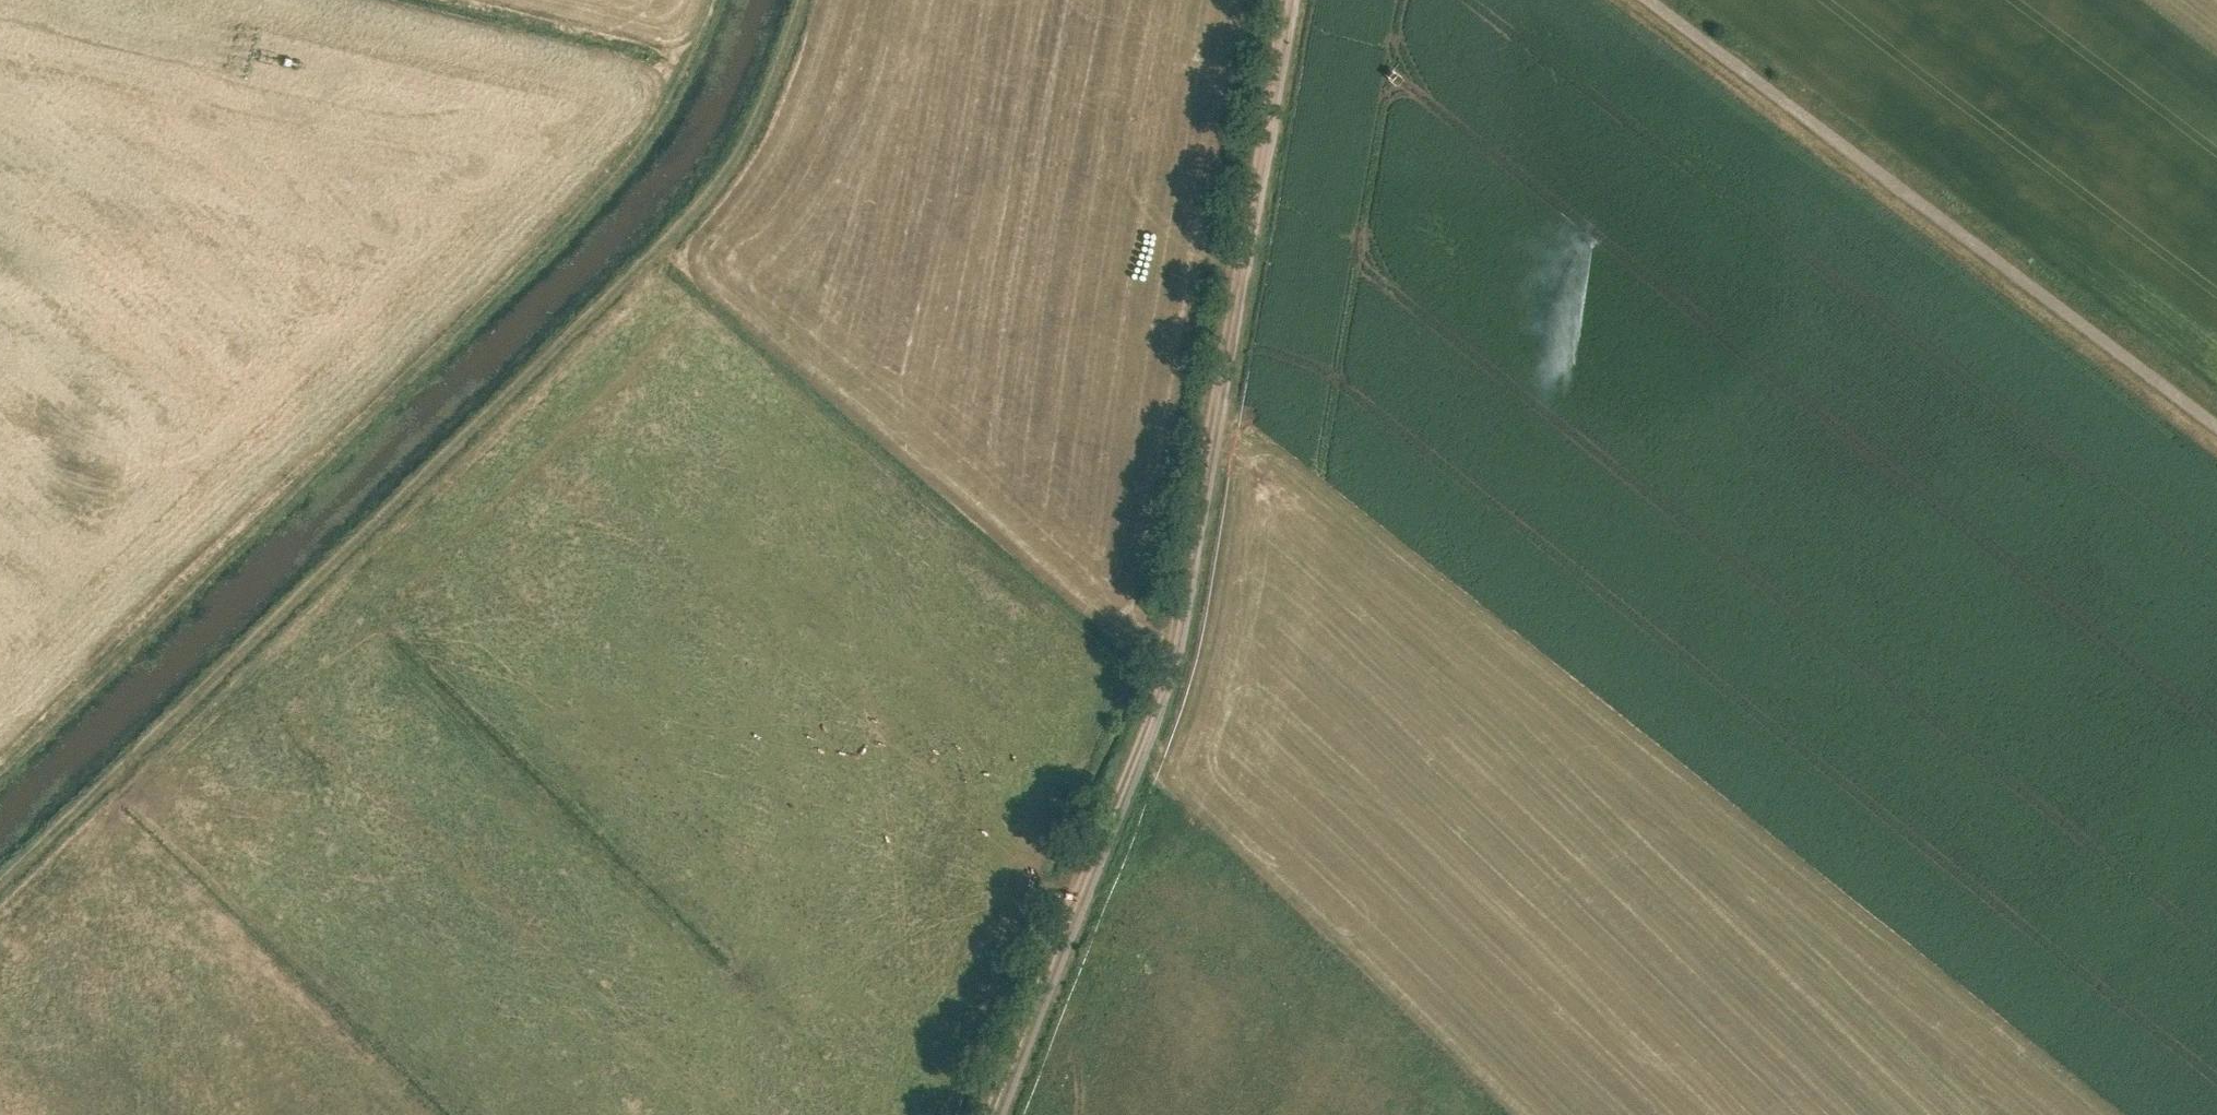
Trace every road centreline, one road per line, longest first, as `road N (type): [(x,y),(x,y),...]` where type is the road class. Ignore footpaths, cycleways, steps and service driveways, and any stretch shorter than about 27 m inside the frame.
road 1 (track): [(987,1114),(1157,681),(1282,0)]
road 2 (unclassified): [(2216,426),(1652,0)]

